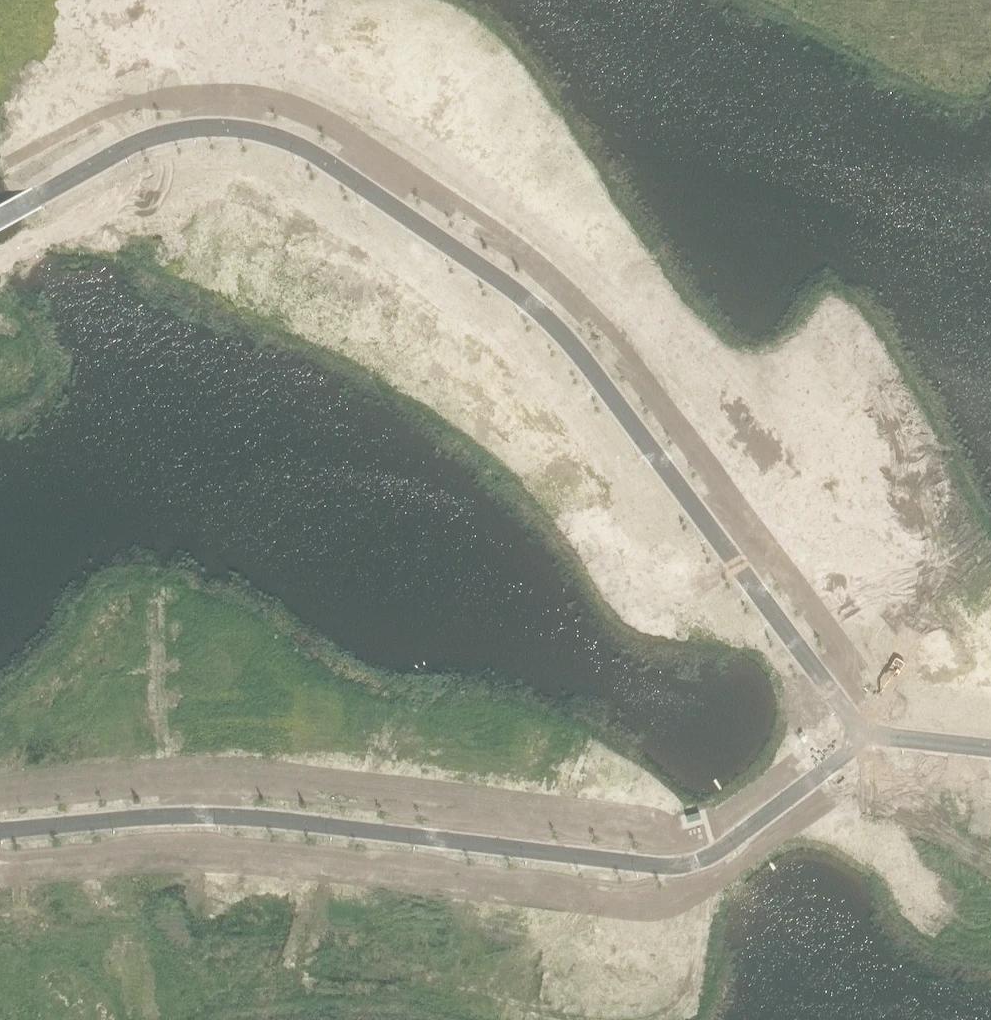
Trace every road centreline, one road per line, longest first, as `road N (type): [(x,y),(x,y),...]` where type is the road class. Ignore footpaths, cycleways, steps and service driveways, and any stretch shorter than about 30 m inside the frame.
road 1 (residential): [(866,739),(548,320),(319,158),(243,131),(164,136),(0,217)]
road 2 (residential): [(866,739),(705,862),(670,867),(218,814),(0,832)]
road 3 (residential): [(990,751),(866,739)]

